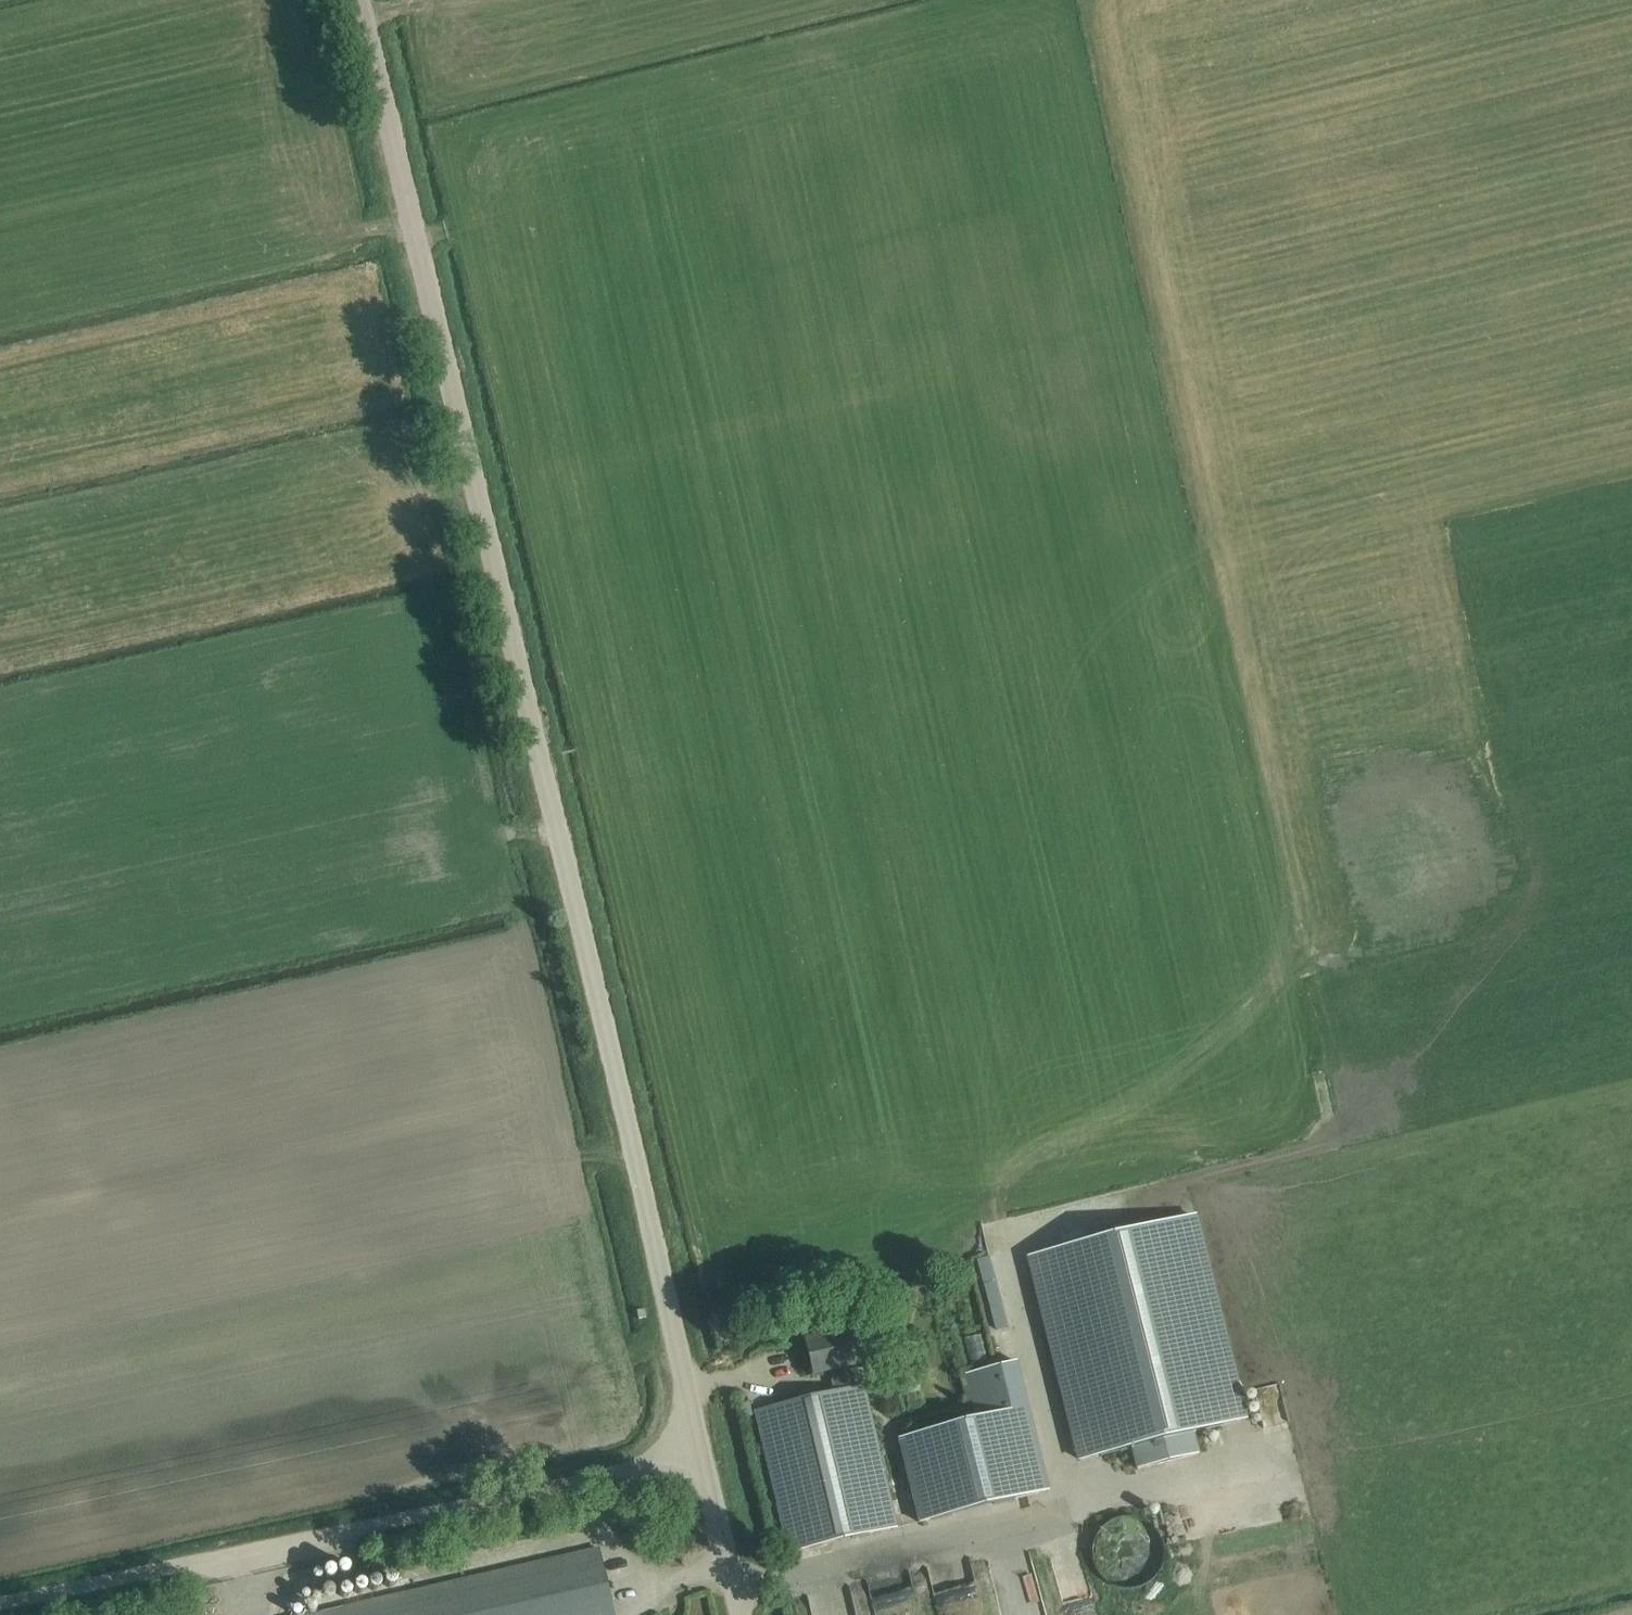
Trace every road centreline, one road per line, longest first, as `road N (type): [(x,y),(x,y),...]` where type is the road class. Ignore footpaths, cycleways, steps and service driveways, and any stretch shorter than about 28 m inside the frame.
road 1 (unclassified): [(701,1453),(356,0)]
road 2 (unclassified): [(0,1604),(701,1453)]
road 3 (unclassified): [(740,1614),(701,1453)]

